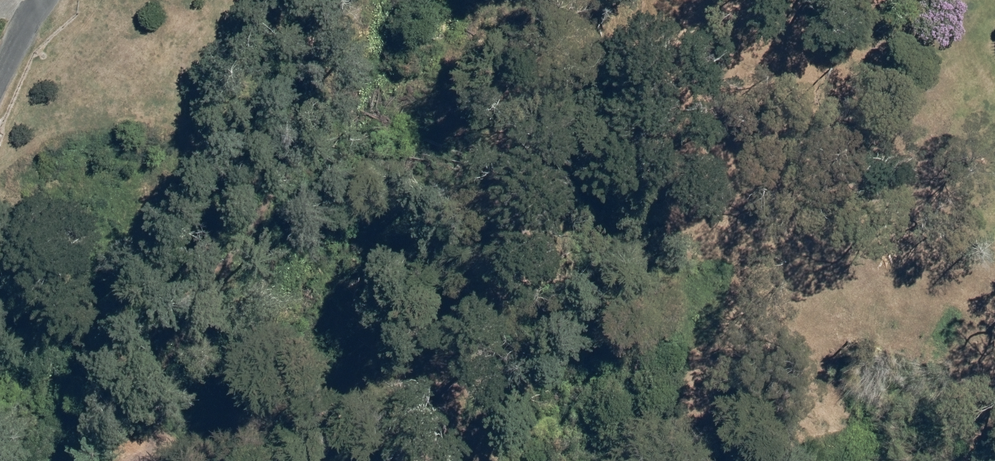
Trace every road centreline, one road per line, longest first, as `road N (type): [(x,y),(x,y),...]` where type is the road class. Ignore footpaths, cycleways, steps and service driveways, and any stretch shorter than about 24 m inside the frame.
road 1 (track): [(546,0),(508,90),(486,319),(470,363),(485,376),(573,352),(652,360),(631,425),(649,452),(674,460)]
road 2 (track): [(131,460),(244,301),(294,249),(316,188),(327,111),(370,0)]

